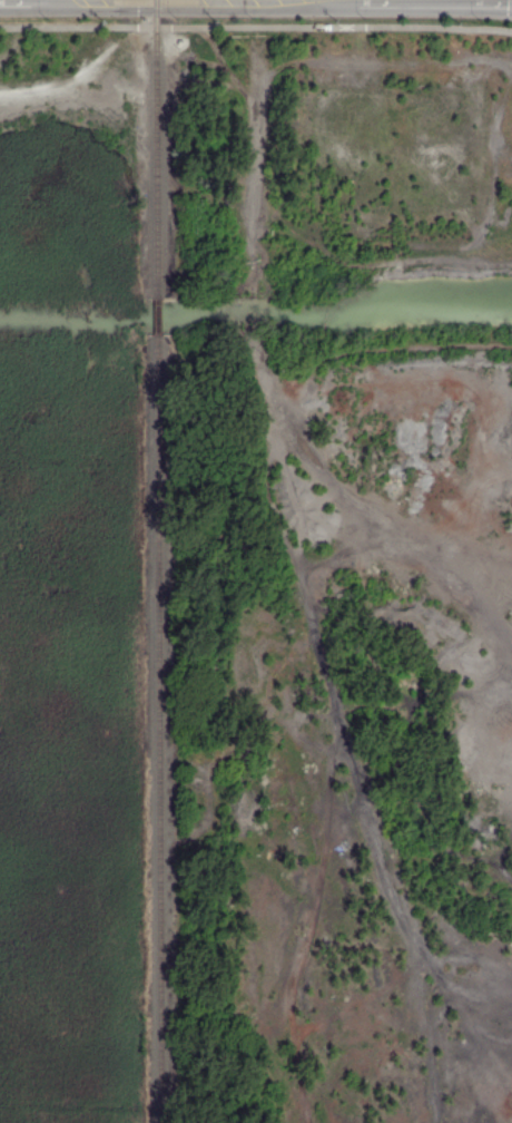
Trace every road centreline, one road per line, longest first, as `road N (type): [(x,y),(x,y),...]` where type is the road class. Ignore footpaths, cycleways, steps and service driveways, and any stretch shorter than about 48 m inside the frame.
road 1 (tertiary): [(43,0),(511,4)]

